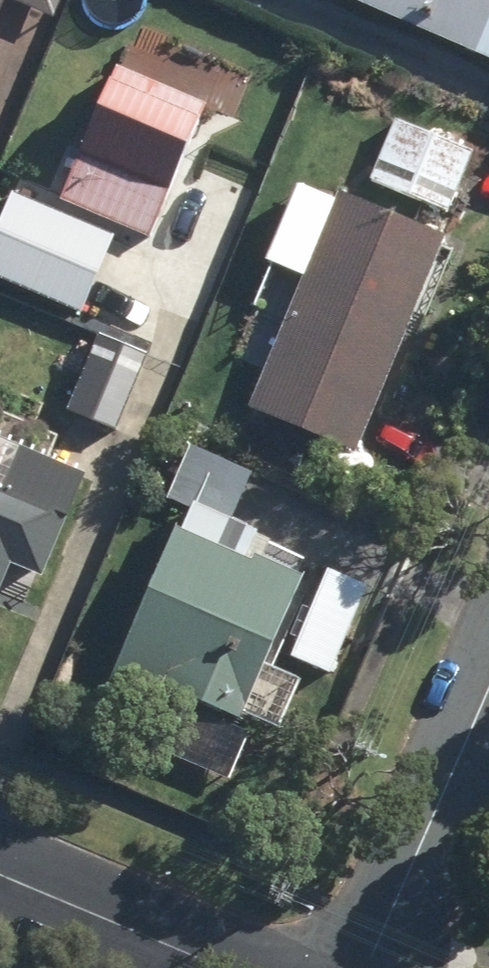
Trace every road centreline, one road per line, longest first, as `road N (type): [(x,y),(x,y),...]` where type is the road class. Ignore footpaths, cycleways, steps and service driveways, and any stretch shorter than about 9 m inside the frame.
road 1 (residential): [(488,690),(370,967)]
road 2 (residential): [(223,967),(0,874)]

